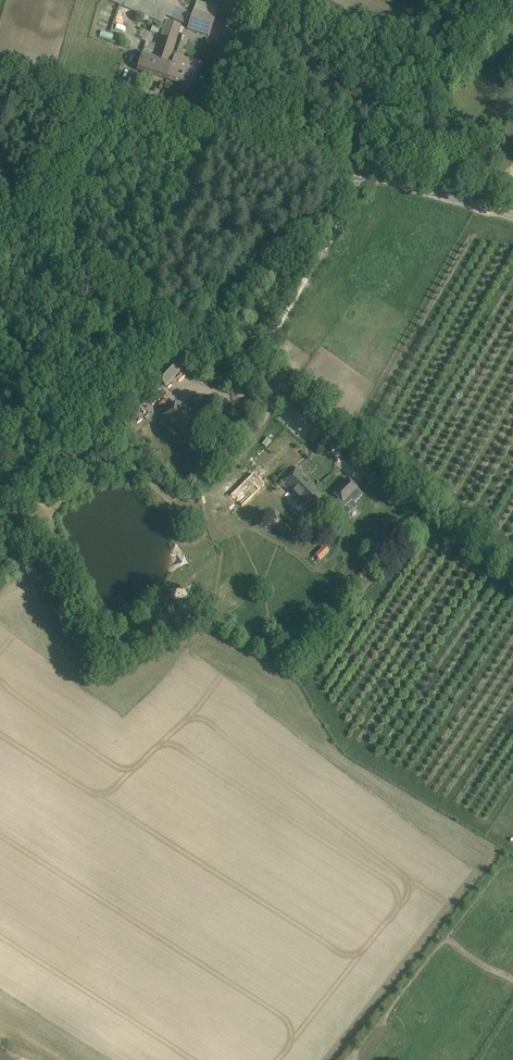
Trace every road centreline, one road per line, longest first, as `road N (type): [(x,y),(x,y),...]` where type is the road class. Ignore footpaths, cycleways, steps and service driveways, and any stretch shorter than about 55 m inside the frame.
road 1 (tertiary): [(512,216),(0,71)]
road 2 (track): [(244,385),(365,173)]
road 3 (track): [(82,93),(52,177),(0,264)]

